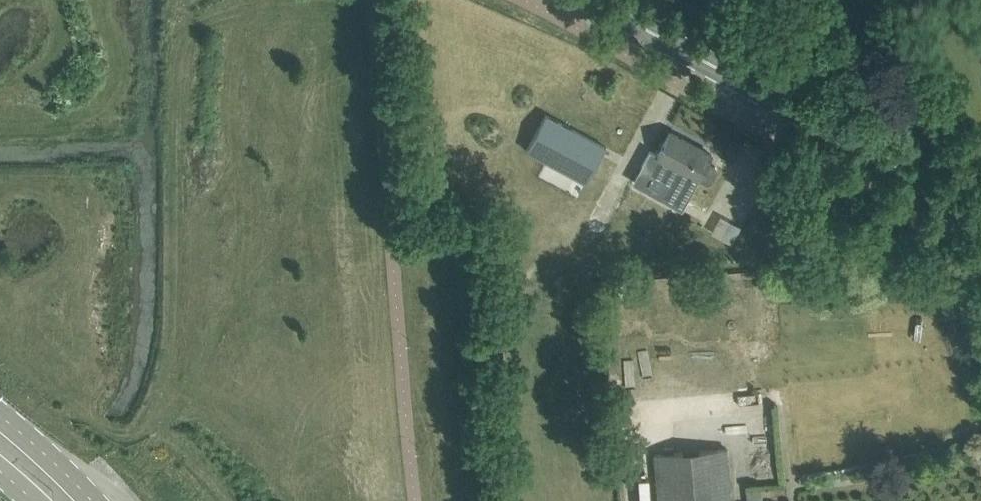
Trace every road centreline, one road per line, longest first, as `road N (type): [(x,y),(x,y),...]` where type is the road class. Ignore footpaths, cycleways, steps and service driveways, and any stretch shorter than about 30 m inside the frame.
road 1 (tertiary): [(980,212),(590,0)]
road 2 (primary): [(90,500),(0,416)]

